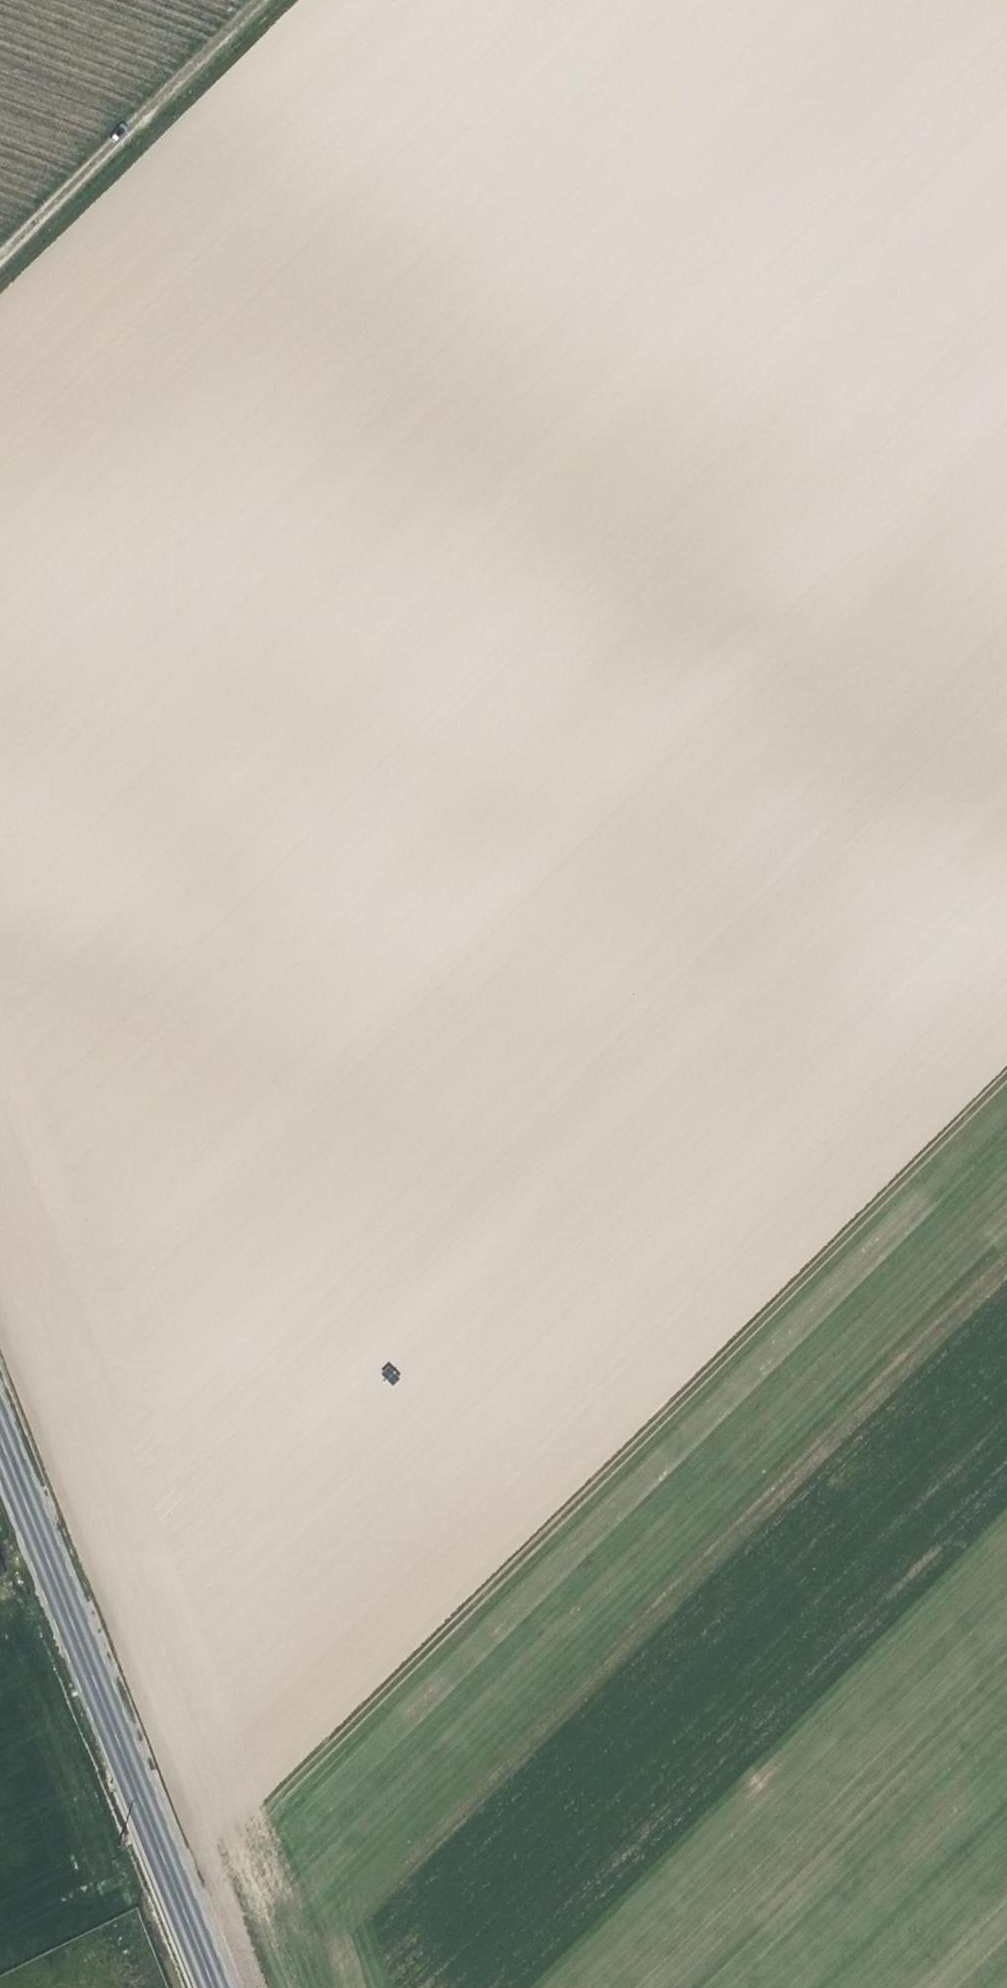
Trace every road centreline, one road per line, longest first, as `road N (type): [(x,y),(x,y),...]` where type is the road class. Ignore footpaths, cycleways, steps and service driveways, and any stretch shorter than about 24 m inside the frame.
road 1 (secondary): [(0,1437),(213,1987)]
road 2 (track): [(259,0),(0,255)]

